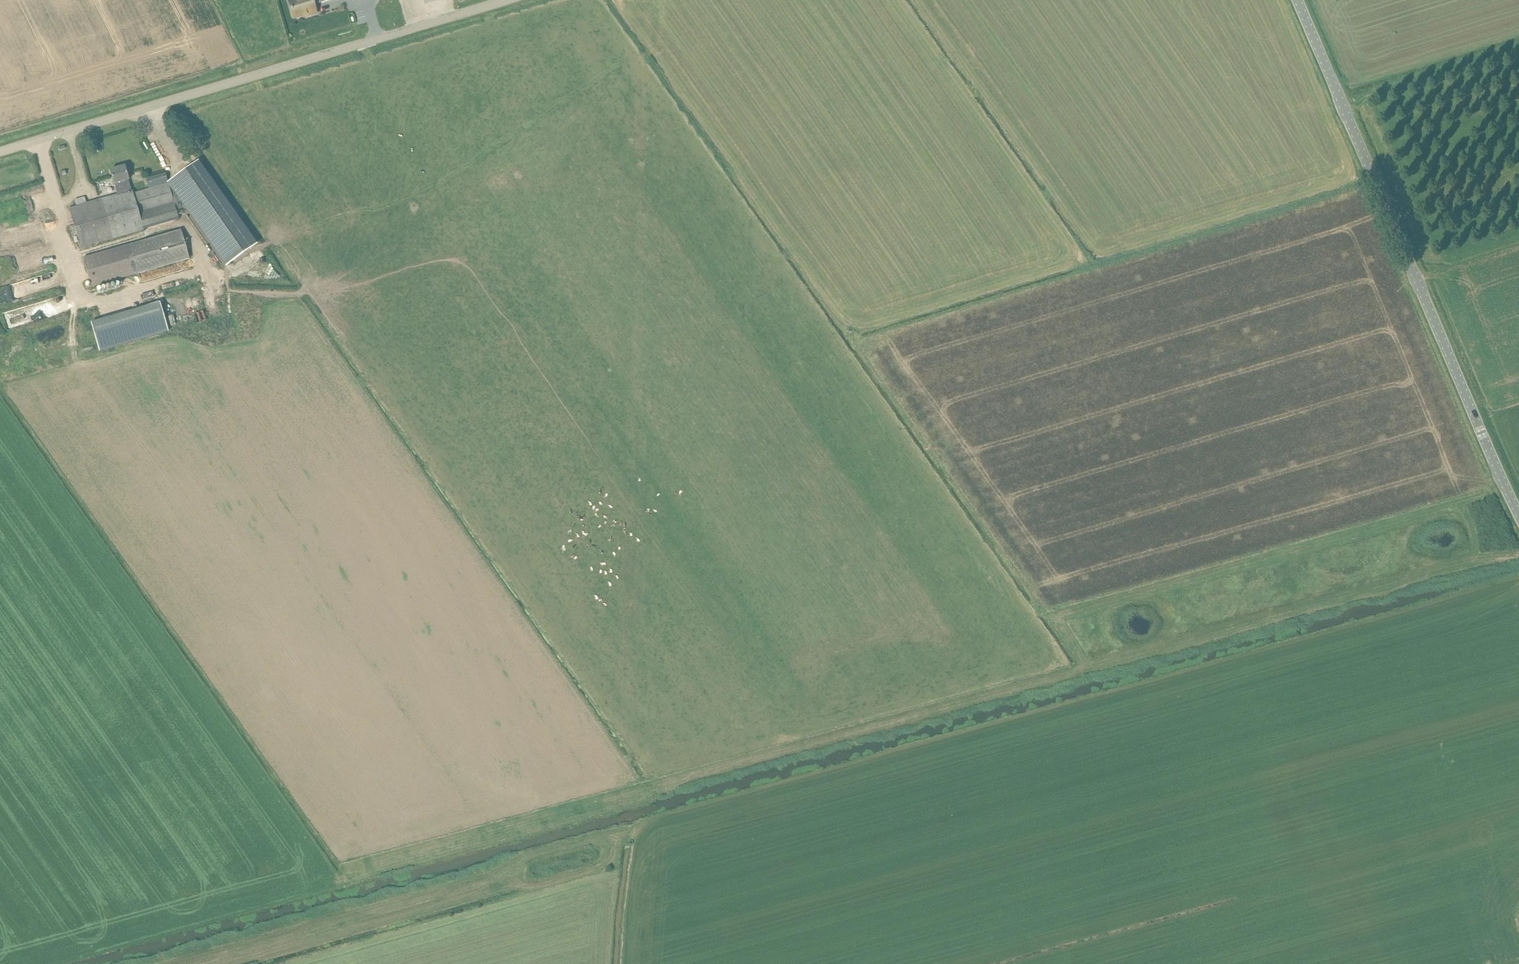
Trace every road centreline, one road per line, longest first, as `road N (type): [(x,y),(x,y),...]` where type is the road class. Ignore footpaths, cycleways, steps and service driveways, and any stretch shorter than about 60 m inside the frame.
road 1 (tertiary): [(1518,514),(1299,0)]
road 2 (unclassified): [(0,152),(511,0)]

